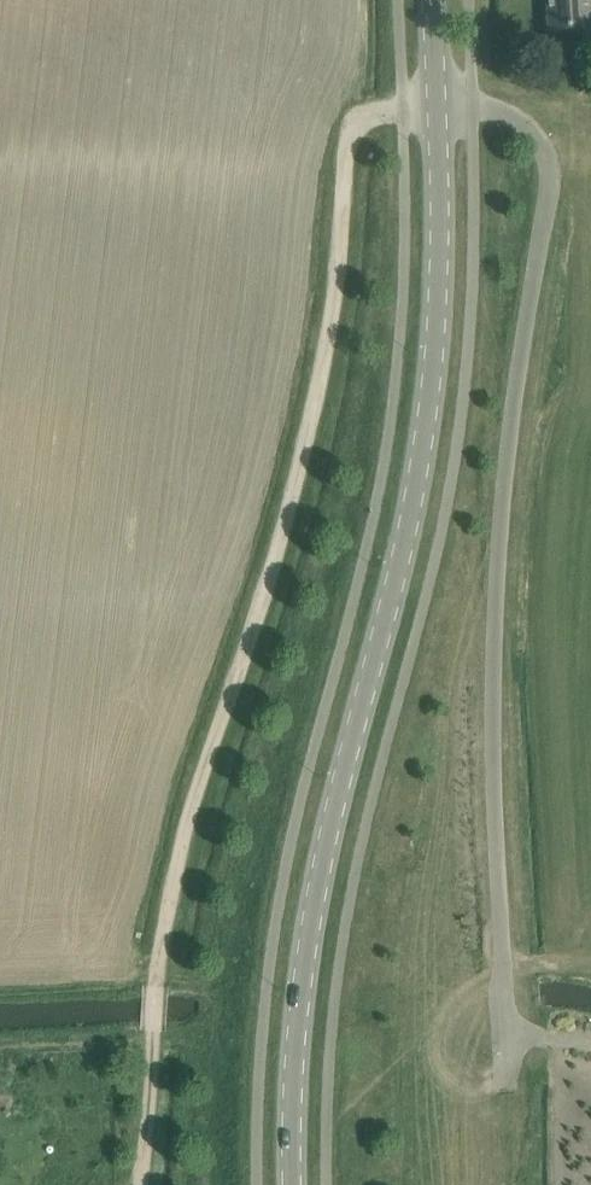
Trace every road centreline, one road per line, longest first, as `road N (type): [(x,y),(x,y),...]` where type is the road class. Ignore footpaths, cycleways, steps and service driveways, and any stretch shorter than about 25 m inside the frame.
road 1 (tertiary): [(291,1184),(293,1071),(311,920),(427,420),(440,270),(434,110)]
road 2 (unclassified): [(506,1018),(493,702),(500,509),(549,176),(544,147),(528,129),(498,111),(434,110)]
road 3 (track): [(143,1184),(164,925),(187,818),(298,492),(341,215)]

